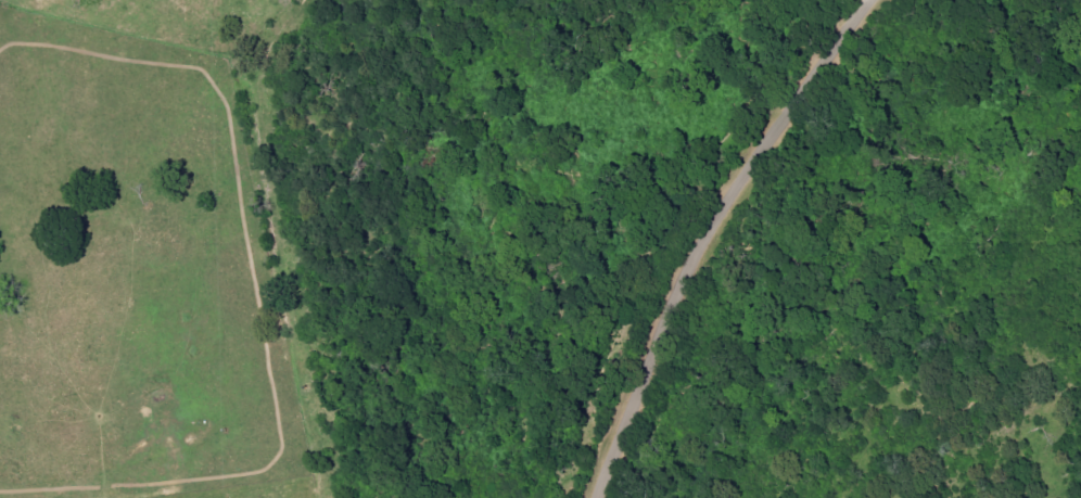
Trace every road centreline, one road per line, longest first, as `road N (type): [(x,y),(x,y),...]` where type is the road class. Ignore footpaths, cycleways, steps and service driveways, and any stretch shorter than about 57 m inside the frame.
road 1 (residential): [(590,497),(634,375),(732,179),(865,0)]

